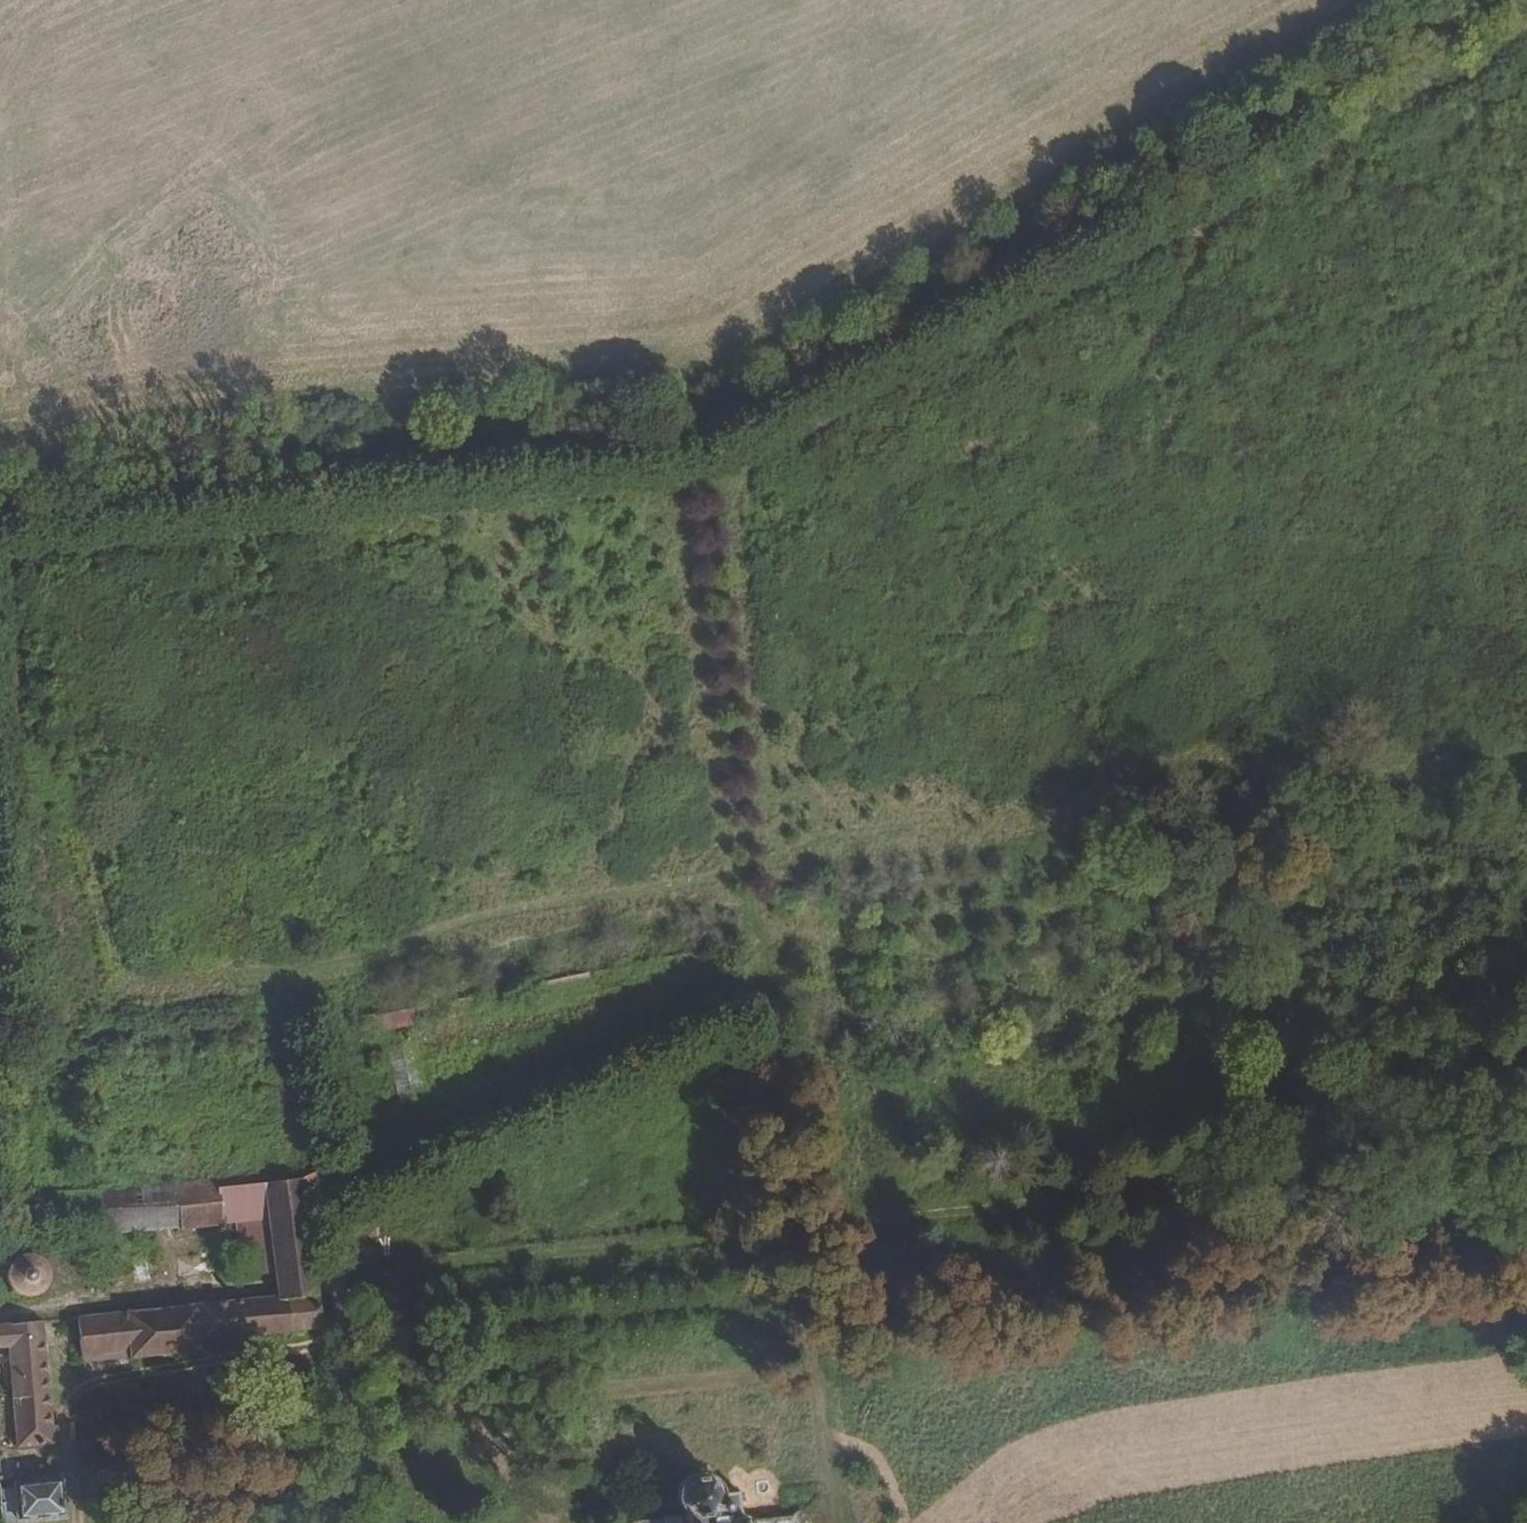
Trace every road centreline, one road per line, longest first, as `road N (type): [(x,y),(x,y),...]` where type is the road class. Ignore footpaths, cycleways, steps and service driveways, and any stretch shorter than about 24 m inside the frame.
road 1 (track): [(827,1522),(809,1371),(552,1394),(564,1522)]

